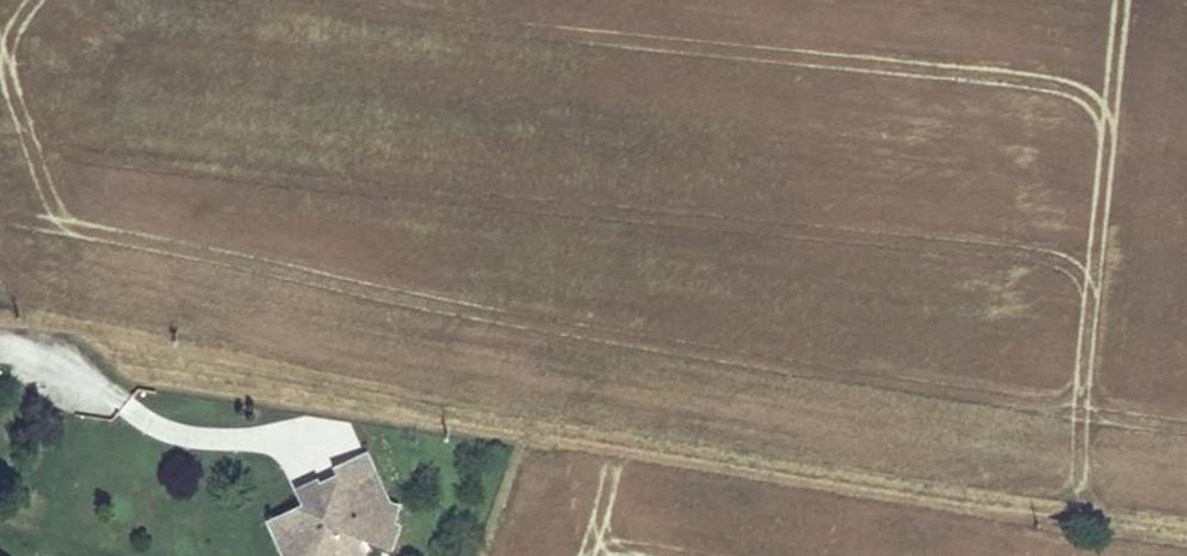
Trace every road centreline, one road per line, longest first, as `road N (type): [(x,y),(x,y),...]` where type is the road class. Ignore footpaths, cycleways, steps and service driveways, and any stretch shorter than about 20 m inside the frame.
road 1 (track): [(1186,530),(115,366),(58,371)]

